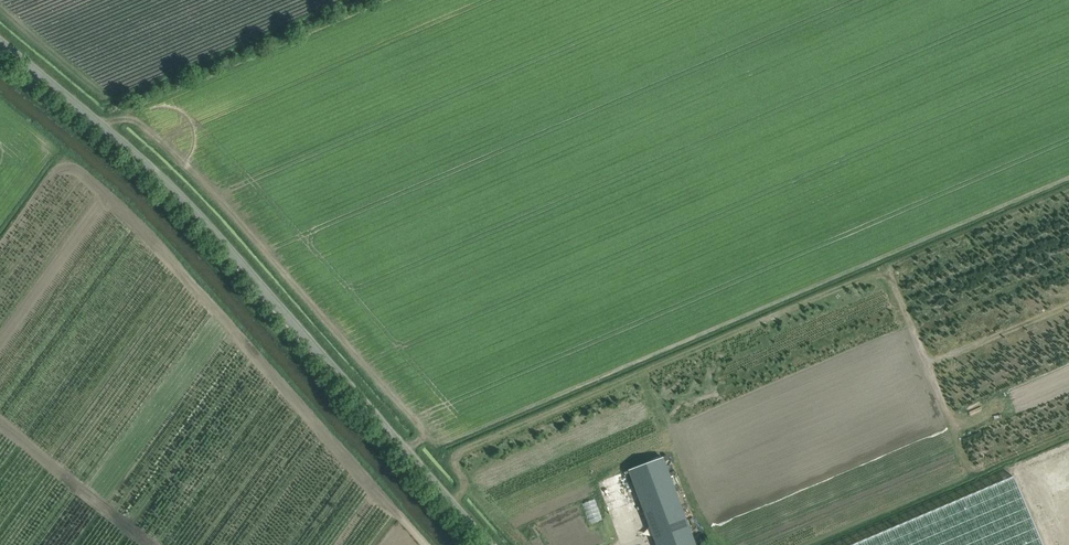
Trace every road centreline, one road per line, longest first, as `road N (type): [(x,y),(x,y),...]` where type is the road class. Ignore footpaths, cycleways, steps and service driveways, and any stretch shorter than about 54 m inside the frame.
road 1 (unclassified): [(486,544),(197,211),(0,41)]

